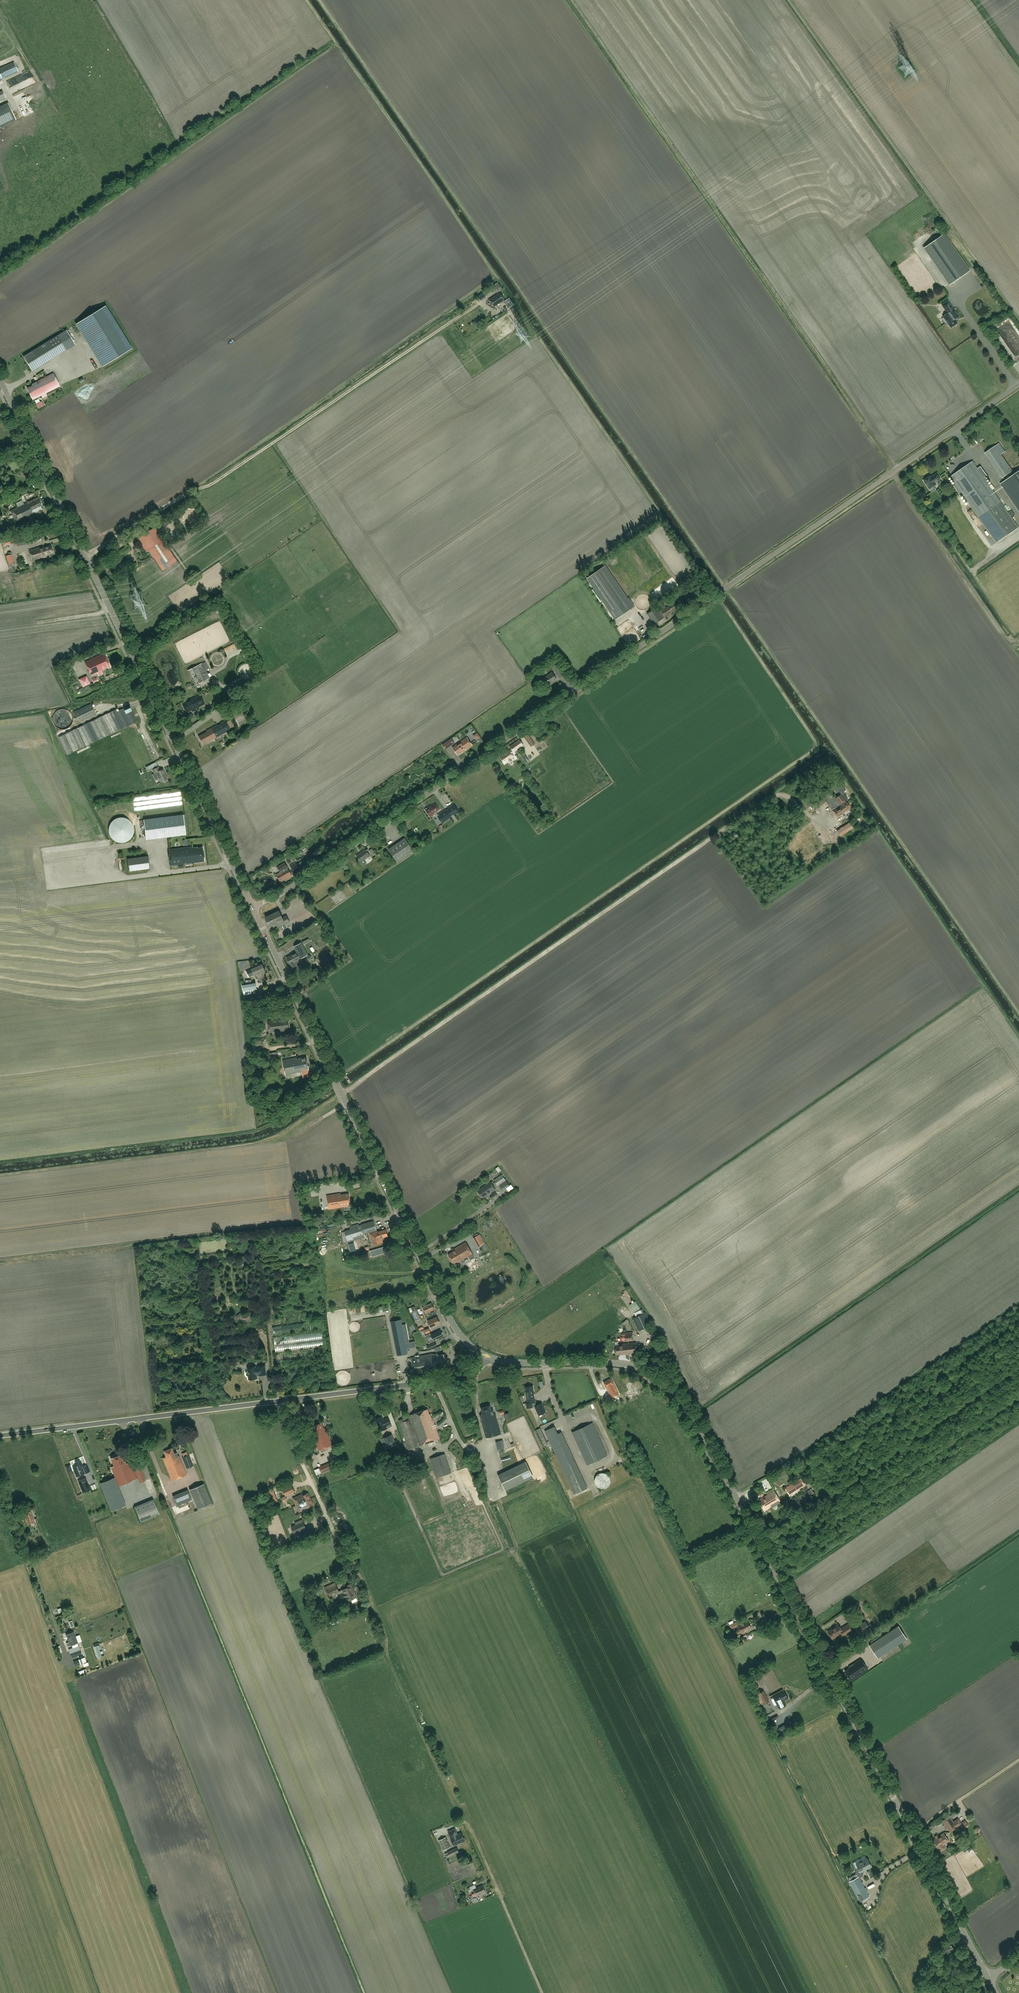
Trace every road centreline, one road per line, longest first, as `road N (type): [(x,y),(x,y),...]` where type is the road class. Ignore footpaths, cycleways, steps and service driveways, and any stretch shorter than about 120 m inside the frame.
road 1 (unclassified): [(252,909),(1018,385)]
road 2 (tertiary): [(989,1978),(681,1401),(628,1366),(487,1358)]
road 3 (tertiary): [(252,909),(0,382)]
road 4 (track): [(543,1992),(327,1517)]
road 5 (tertiary): [(487,1358),(447,1312),(252,909)]
road 6 (unclassified): [(0,1436),(470,1377),(487,1358)]

